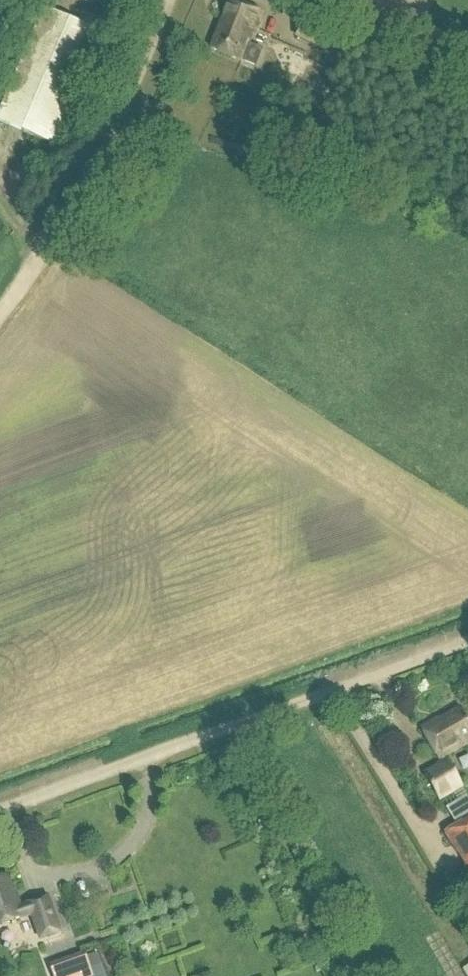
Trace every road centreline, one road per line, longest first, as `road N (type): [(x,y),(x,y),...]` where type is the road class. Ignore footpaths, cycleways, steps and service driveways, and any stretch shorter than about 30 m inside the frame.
road 1 (track): [(467,644),(0,815)]
road 2 (residential): [(91,171),(169,0)]
road 3 (track): [(0,304),(91,171)]

